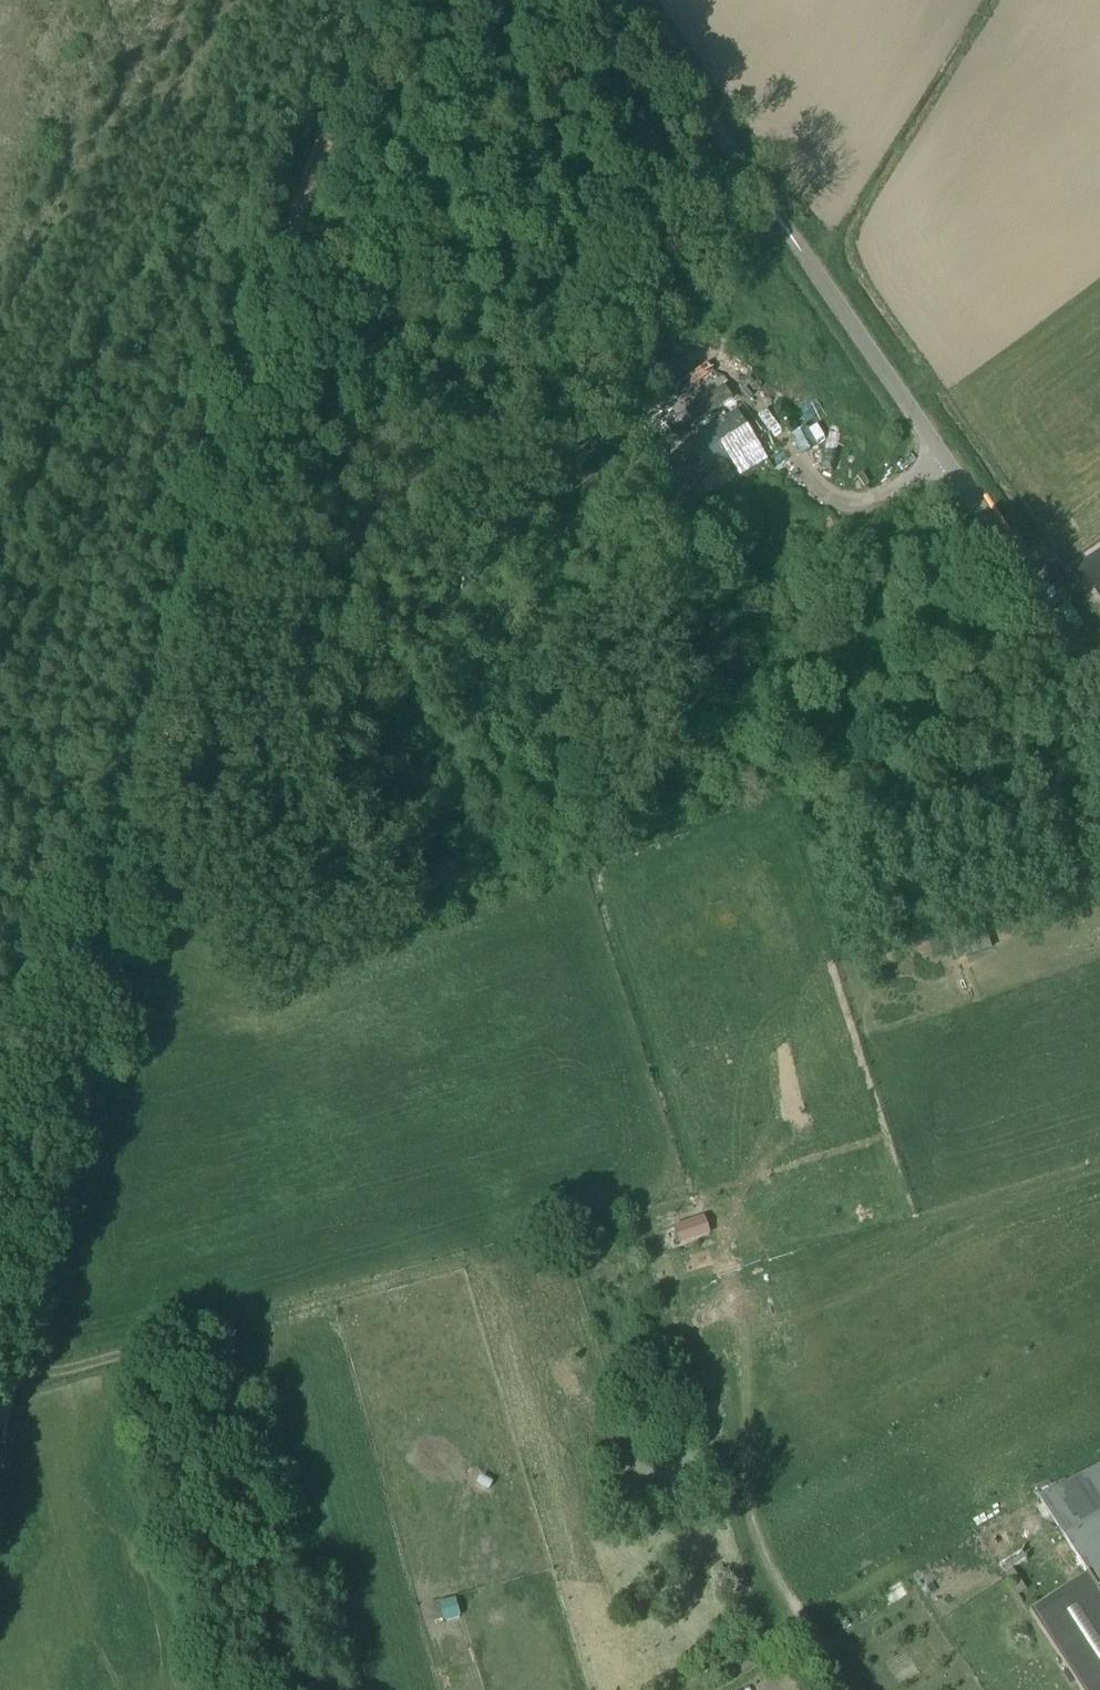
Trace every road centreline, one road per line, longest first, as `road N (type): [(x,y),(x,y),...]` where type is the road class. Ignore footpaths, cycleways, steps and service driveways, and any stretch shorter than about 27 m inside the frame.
road 1 (unclassified): [(1099,678),(629,0)]

